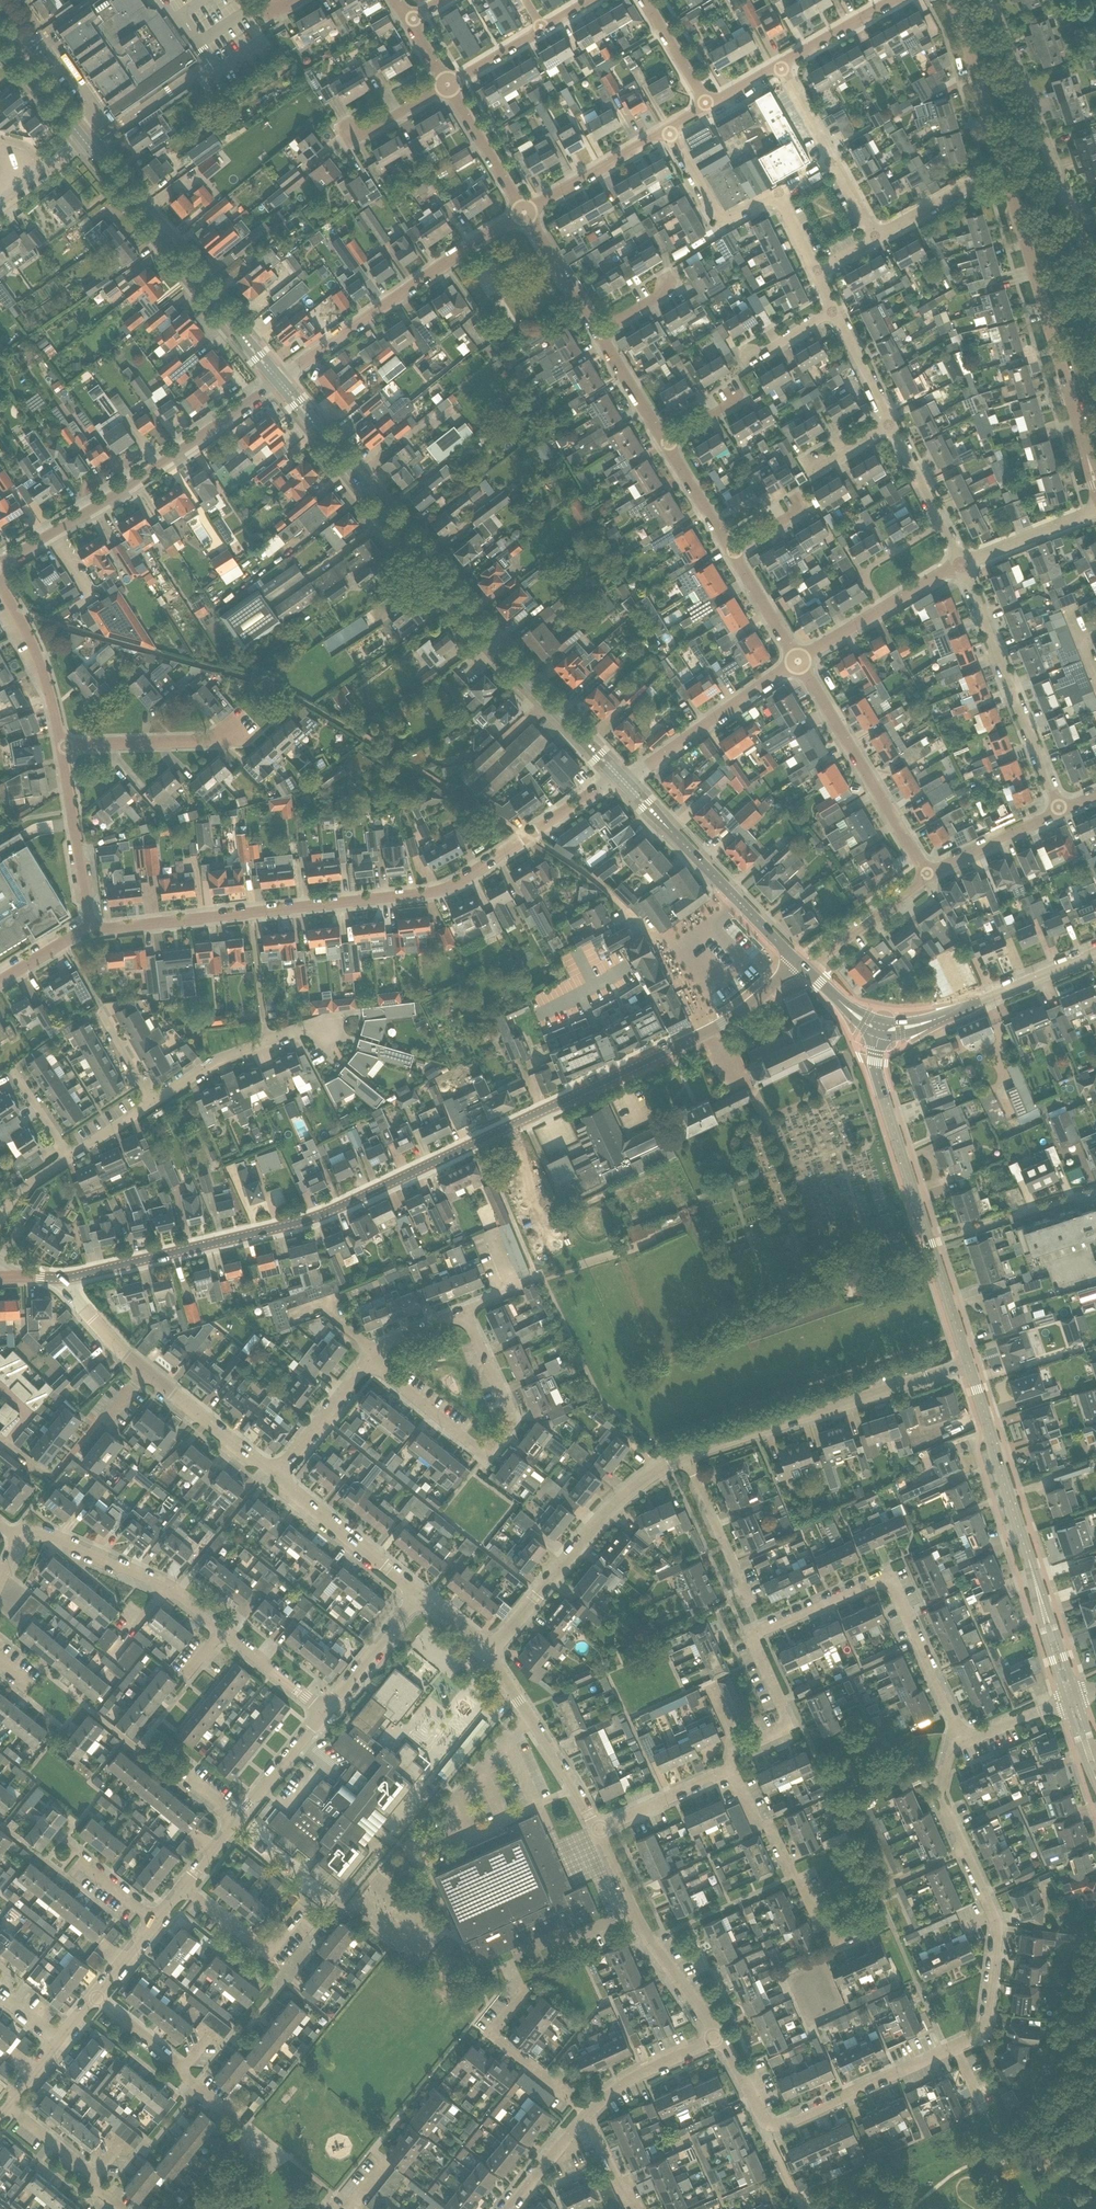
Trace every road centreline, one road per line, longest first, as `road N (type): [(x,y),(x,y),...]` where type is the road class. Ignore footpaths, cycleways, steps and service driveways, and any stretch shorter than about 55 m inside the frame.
road 1 (tertiary): [(62,1278),(315,1217),(704,1032),(803,965)]
road 2 (residential): [(91,925),(448,889),(621,778)]
road 3 (tertiary): [(621,778),(511,665),(279,379)]
road 4 (residential): [(731,1768),(739,1747),(788,1724),(754,1645),(757,1632),(872,1581),(892,1582),(897,1592),(954,1717),(952,1739)]
road 5 (tertiary): [(967,1364),(876,1072),(880,1029)]
road 6 (residential): [(964,1851),(814,1917),(731,1768)]
road 7 (residential): [(0,562),(106,501),(279,379)]
road 8 (residential): [(1095,481),(1002,169)]
road 9 (residential): [(464,1315),(508,1409),(506,1434),(486,1456),(366,1359)]
road 10 (tertiary): [(279,379),(85,142)]
road 11 (residential): [(957,2046),(772,2124),(719,2038)]
road 12 (residential): [(1095,278),(988,0)]
road 13 (residential): [(279,379),(525,212)]
road 14 (unclassified): [(685,1455),(967,1364)]
road 15 (unclassified): [(488,1656),(604,1515),(685,1455)]
road 16 (residential): [(1059,812),(961,564)]
road 17 (tertiary): [(1045,1616),(967,1364)]
road 18 (tertiary): [(803,965),(621,778)]
road 19 (residential): [(927,874),(798,661)]
road 20 (unclassified): [(719,2038),(635,1917),(597,1830)]
road 21 (residential): [(220,1632),(145,1577),(35,1530),(18,1538)]
road 22 (tertiary): [(880,1029),(929,1021),(1095,955)]
road 23 (residential): [(964,1851),(998,1928),(985,2025),(957,2046)]
road 24 (residential): [(621,778),(798,661)]
road 25 (unclassified): [(597,1830),(488,1656)]
road 26 (residential): [(154,1104),(215,1062),(265,1041),(298,1031),(331,1036)]
road 27 (residential): [(798,661),(961,564)]
road 28 (residential): [(586,2114),(488,2036),(527,1987)]
road 29 (unclassified): [(419,1594),(276,1478)]
road 30 (residential): [(91,925),(61,745)]
road 31 (residential): [(61,745),(242,742)]
road 32 (residential): [(1002,169),(955,0)]
road 33 (residential): [(309,1904),(266,1956),(182,1889)]
road 34 (residential): [(61,745),(37,655),(0,584)]
road 35 (residential): [(668,129),(721,220),(777,193)]
road 36 (unclassified): [(276,1478),(146,1373)]
road 37 (residential): [(525,212),(668,129)]
road 38 (residential): [(749,1604),(685,1455)]
road 39 (residential): [(961,564),(888,422)]
road 40 (unclassified): [(586,2114),(617,2085),(719,2038)]
road 41 (residential): [(803,965),(927,874)]
road 42 (unclassified): [(323,1714),(419,1594)]
road 43 (residential): [(276,1478),(366,1359)]
road 44 (residential): [(525,212),(447,85)]
road 45 (residential): [(597,1830),(731,1768)]
road 46 (residential): [(85,142),(110,132),(40,35)]
road 47 (residential): [(927,874),(1059,812)]
road 48 (residential): [(873,237),(1002,169)]
road 49 (residential): [(961,564),(1095,511)]
road 50 (residential): [(598,333),(525,212)]
road 51 (residential): [(1095,1193),(963,1234)]
road 52 (unclassified): [(237,1820),(323,1714)]
road 53 (residential): [(323,1714),(220,1632)]
road 54 (residential): [(780,64),(893,0)]
road 55 (residential): [(667,443),(598,333)]
road 56 (residential): [(798,661),(732,551)]
road 57 (residential): [(344,125),(352,141),(447,85)]
road 58 (unclassified): [(146,1373),(62,1278)]
road 59 (residential): [(732,551),(667,443)]
road 60 (residential): [(888,422),(832,312)]
road 61 (residential): [(708,105),(644,0)]
road 62 (unclassified): [(507,2208),(586,2114)]
road 63 (residential): [(952,1739),(1066,1702)]

